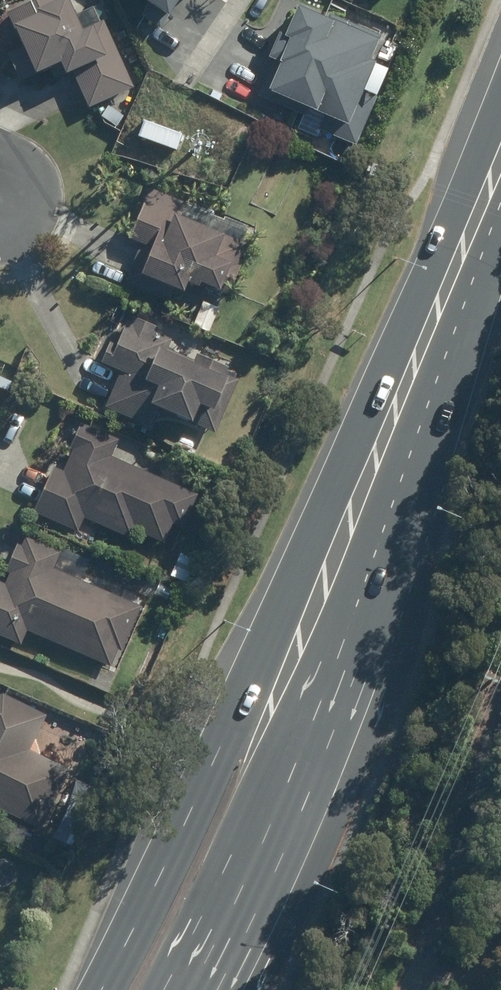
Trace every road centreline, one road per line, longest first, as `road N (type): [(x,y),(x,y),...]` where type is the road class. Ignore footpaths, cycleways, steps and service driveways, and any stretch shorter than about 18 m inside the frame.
road 1 (primary): [(303,635),(500,160)]
road 2 (primary): [(100,989),(228,734),(303,635)]
road 3 (primary): [(303,635),(289,781),(194,989)]

